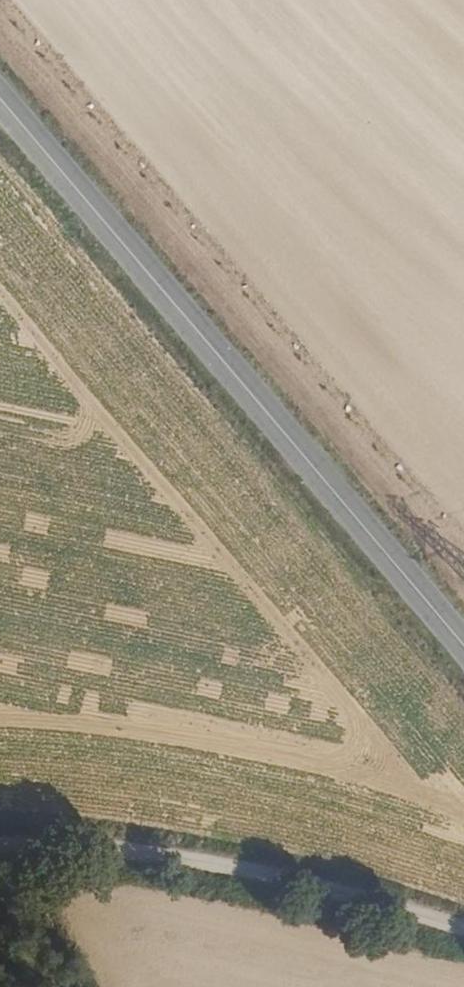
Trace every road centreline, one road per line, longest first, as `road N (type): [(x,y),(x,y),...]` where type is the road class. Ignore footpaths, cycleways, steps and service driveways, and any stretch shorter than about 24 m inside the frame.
road 1 (tertiary): [(463,648),(0,101)]
road 2 (track): [(463,926),(198,858),(0,847)]

